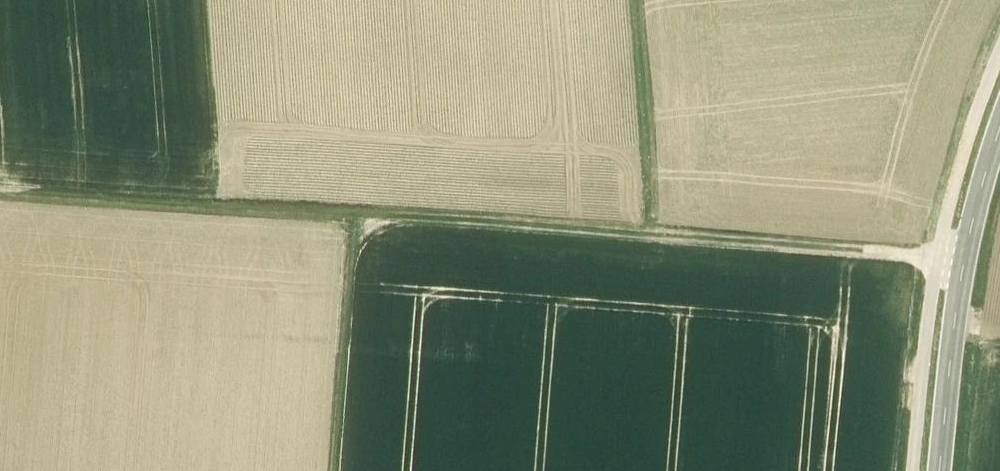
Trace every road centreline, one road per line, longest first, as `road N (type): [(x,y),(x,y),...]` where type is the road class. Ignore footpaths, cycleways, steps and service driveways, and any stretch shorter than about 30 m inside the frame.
road 1 (track): [(964,266),(644,236),(0,195)]
road 2 (tertiary): [(999,131),(965,259),(939,470)]
road 3 (track): [(346,214),(325,470)]
road 4 (track): [(644,236),(627,0)]

